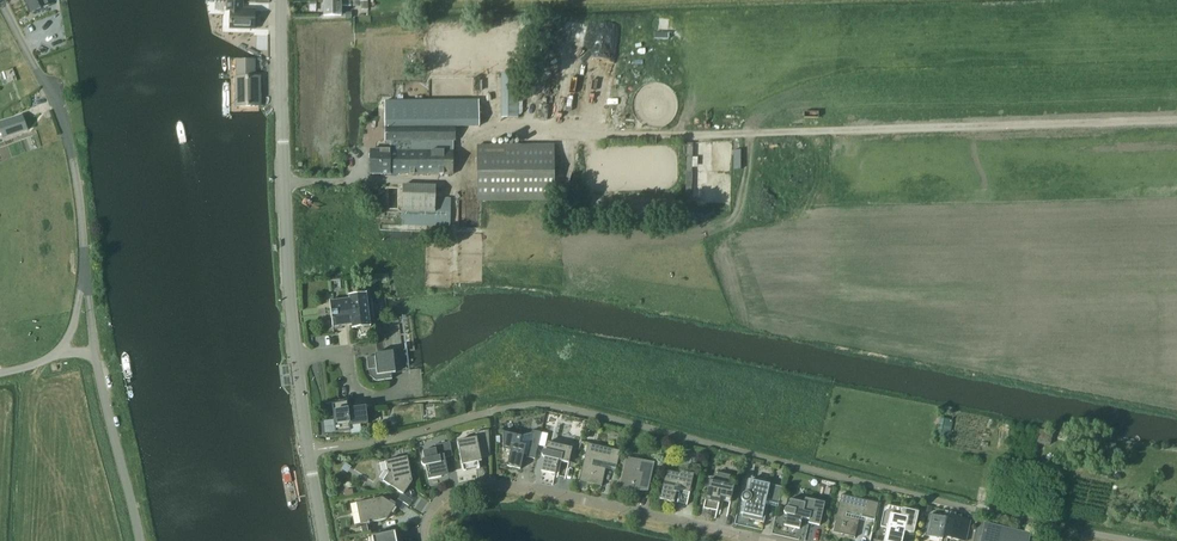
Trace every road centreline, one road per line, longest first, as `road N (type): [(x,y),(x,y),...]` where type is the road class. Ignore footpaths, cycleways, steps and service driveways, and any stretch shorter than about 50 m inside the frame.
road 1 (unclassified): [(324,540),(293,333),(285,0)]
road 2 (track): [(1176,122),(722,136)]
road 3 (residential): [(425,540),(436,502),(452,491),(494,485),(749,537)]
road 4 (unclassified): [(86,276),(71,149),(53,95),(0,1)]
road 5 (unclassified): [(140,540),(95,353)]

